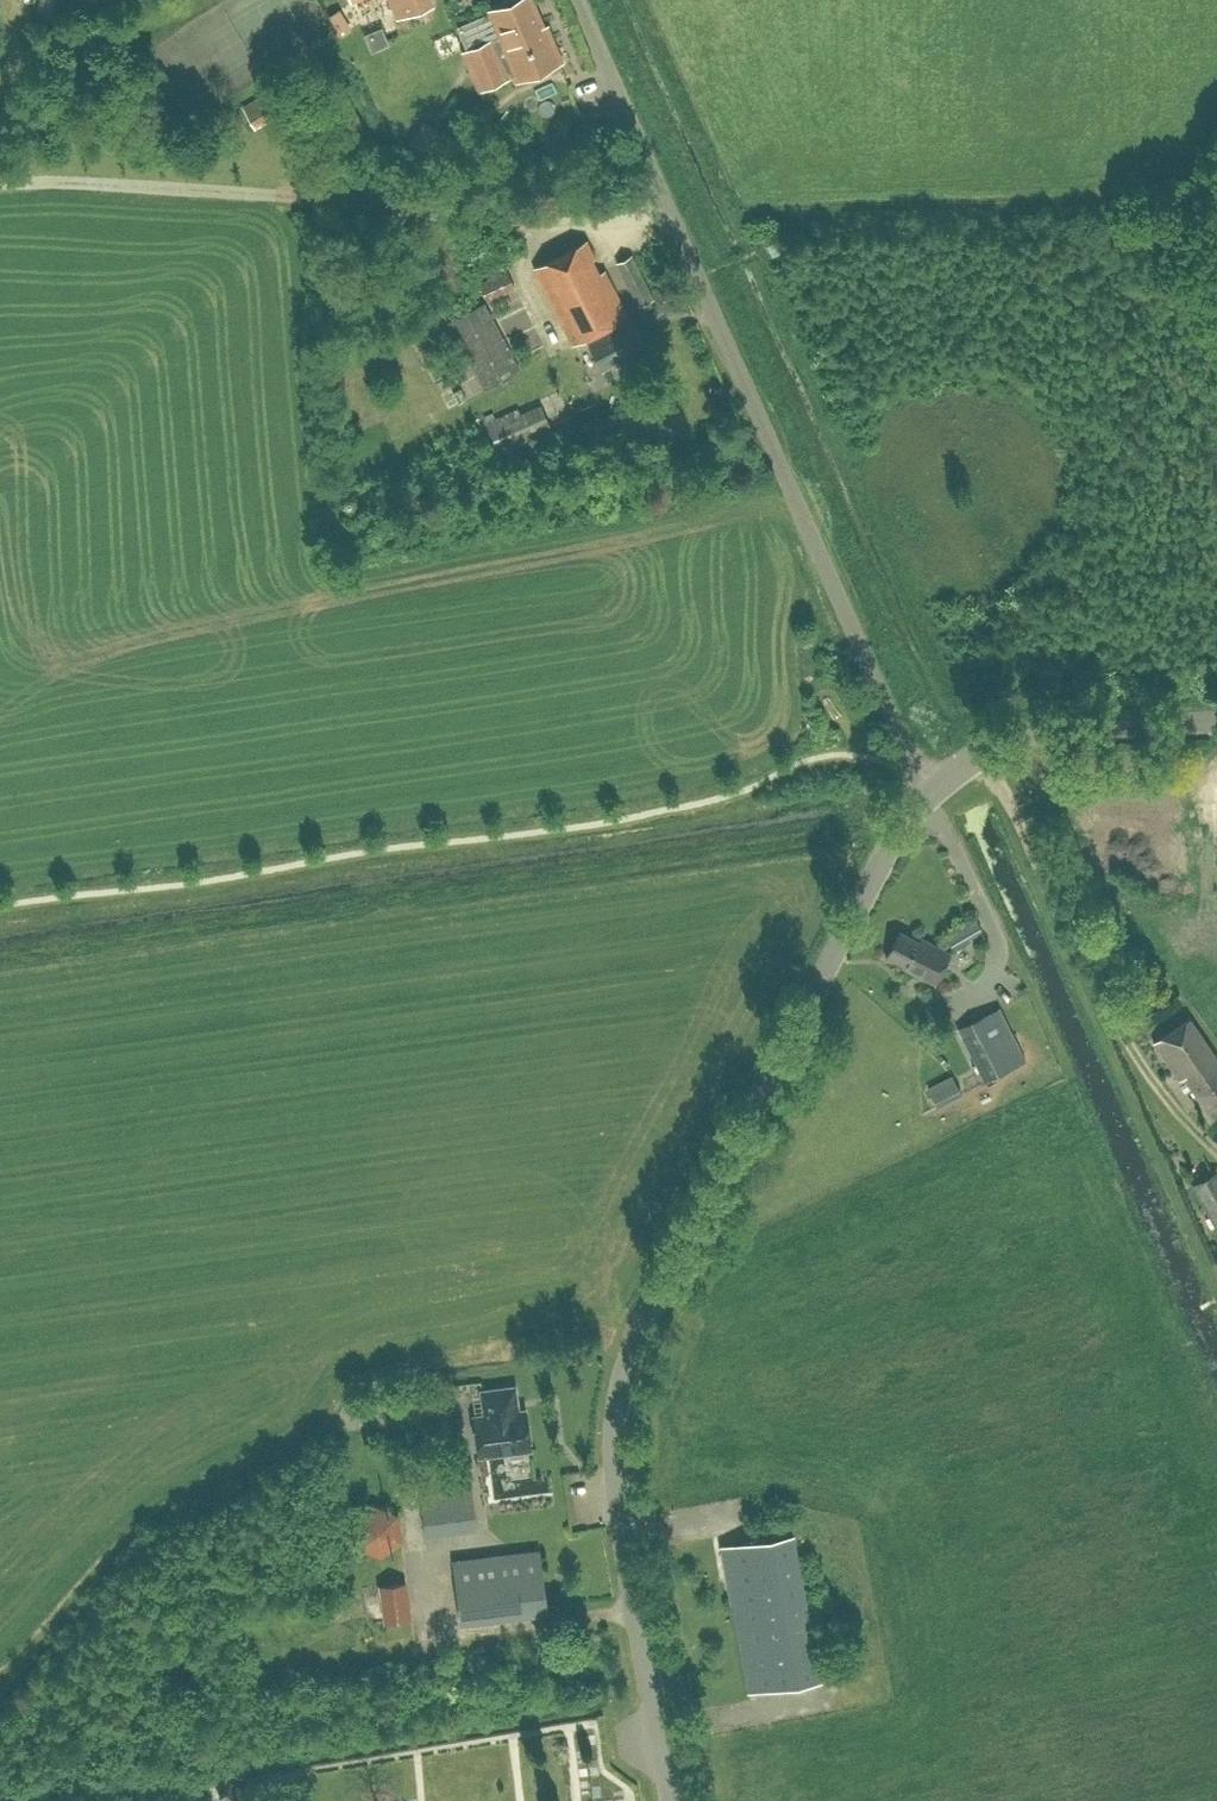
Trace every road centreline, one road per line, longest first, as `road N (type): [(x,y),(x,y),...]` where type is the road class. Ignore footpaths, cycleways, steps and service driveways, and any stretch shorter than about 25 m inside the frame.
road 1 (tertiary): [(672,1800),(613,1472),(626,1370),(672,1264),(897,831),(927,791)]
road 2 (unclassified): [(927,791),(576,0)]
road 3 (tertiary): [(927,791),(979,750),(1016,734),(1216,721)]

